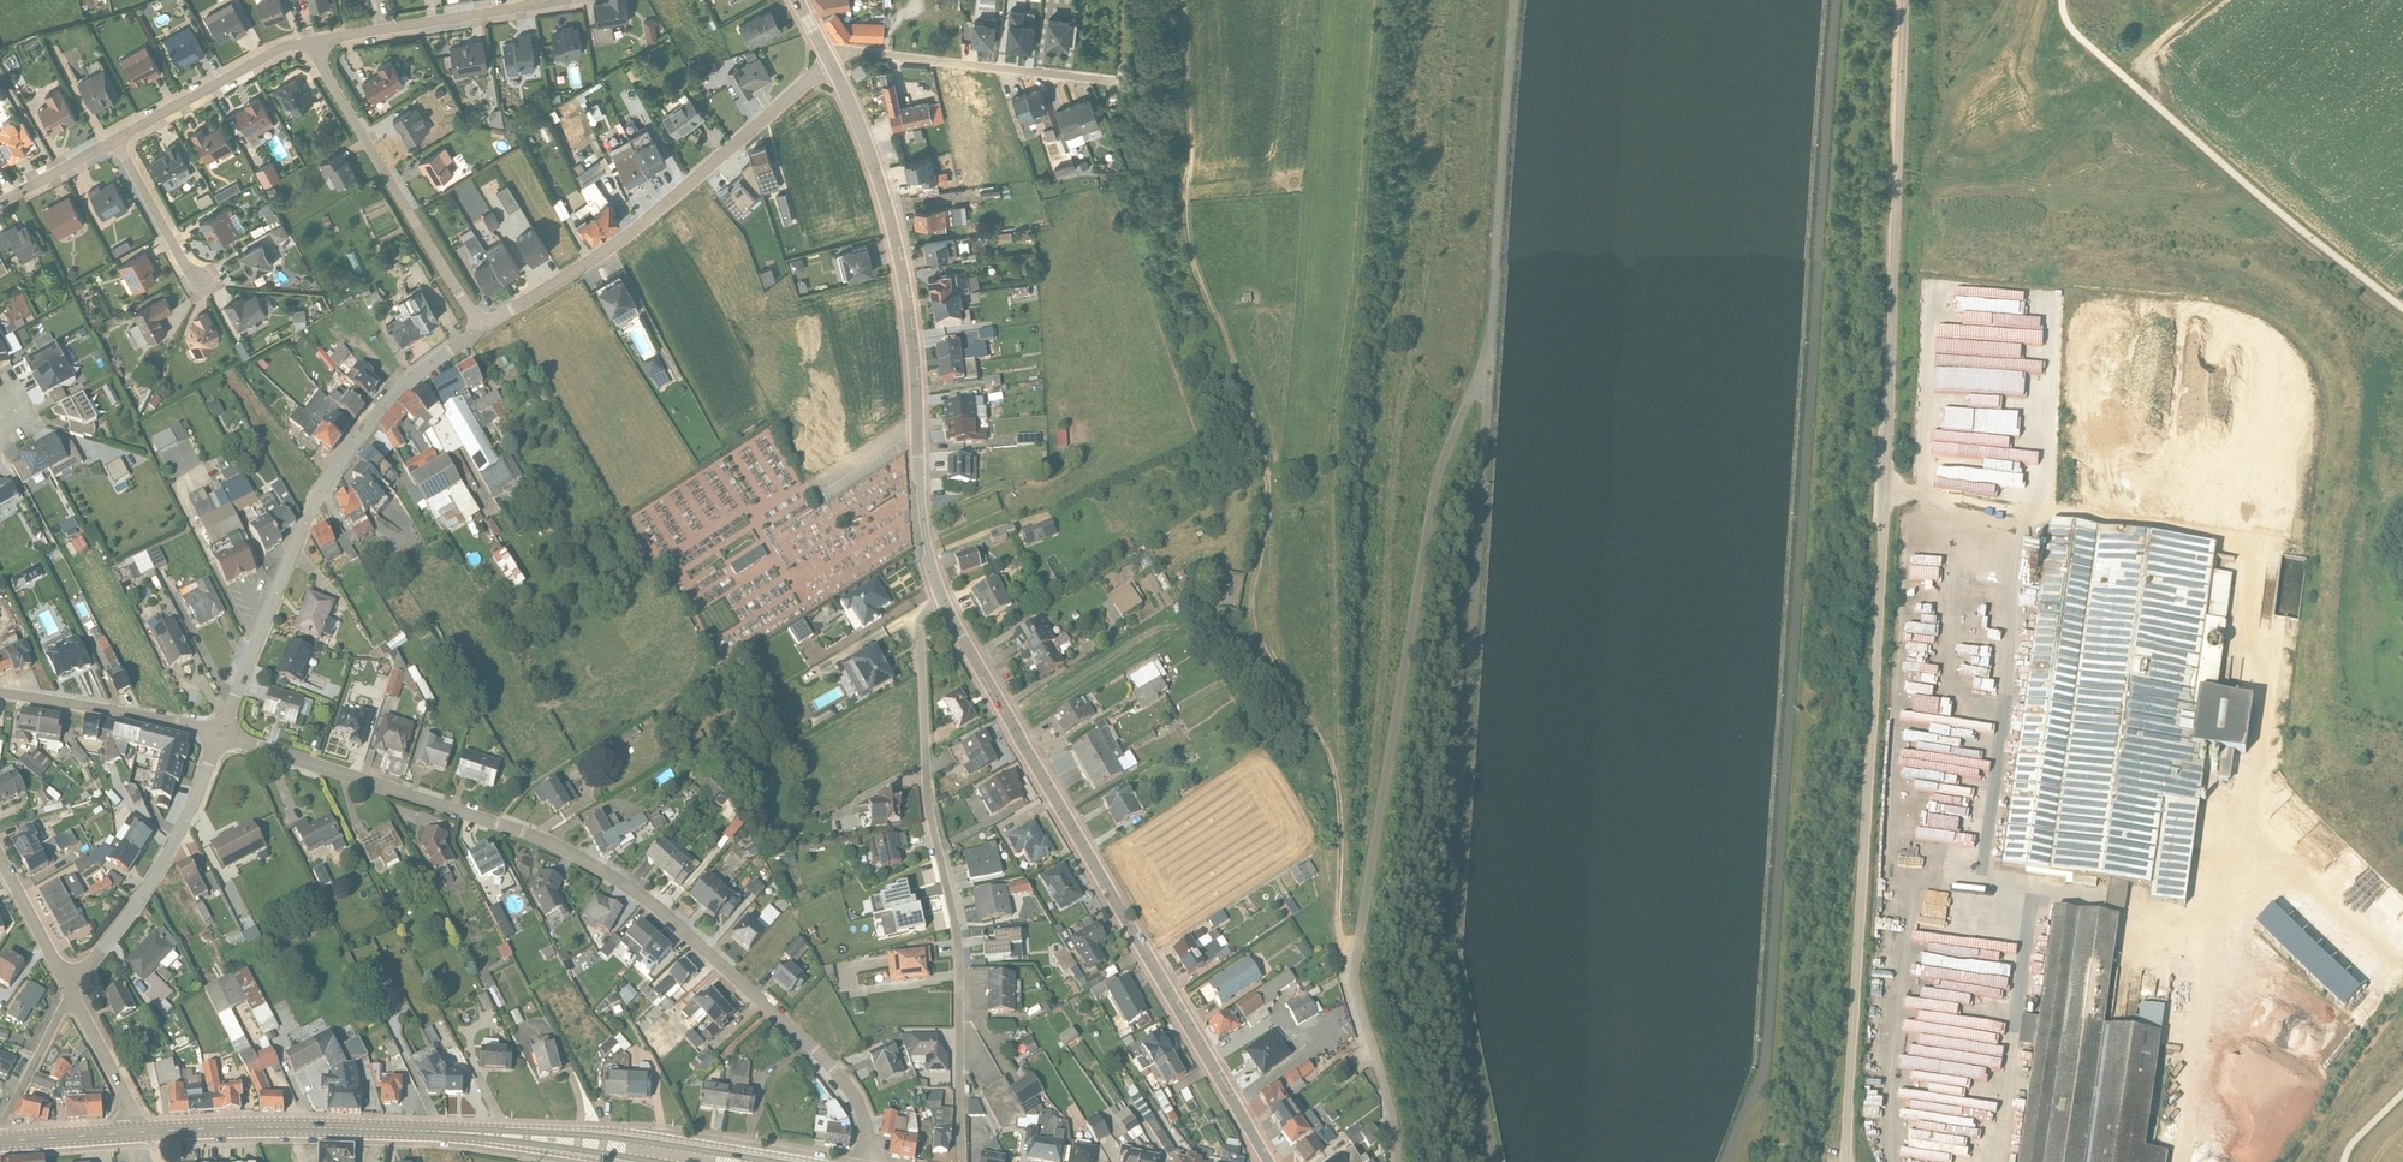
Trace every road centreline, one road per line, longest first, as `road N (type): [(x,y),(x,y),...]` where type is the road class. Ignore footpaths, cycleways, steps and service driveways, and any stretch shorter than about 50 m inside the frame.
road 1 (unclassified): [(1847,1161),(1903,0)]
road 2 (residential): [(866,1161),(857,1104),(812,1049),(600,867),(521,830),(219,734)]
road 3 (residential): [(1265,1161),(940,599)]
road 4 (track): [(1184,176),(1188,243),(1262,461),(1269,515),(1249,606),(1271,666),(1314,720),(1334,778)]
road 5 (residential): [(960,1161),(959,956),(924,745),(922,618),(940,599)]
road 6 (residential): [(940,599),(922,520),(904,283),(863,134),(833,69)]
road 7 (residential): [(219,734),(347,446),(407,381),(481,332)]
road 8 (residential): [(481,332),(613,248),(833,69)]
road 9 (residential): [(481,332),(306,46)]
road 10 (primary): [(482,1136),(149,1133)]
road 11 (residential): [(71,991),(172,848),(219,734)]
road 12 (unclassified): [(826,55),(856,52),(1116,82)]
road 13 (primary): [(758,1161),(622,1141),(482,1136)]
road 14 (residential): [(306,46),(544,0)]
road 15 (residential): [(219,734),(0,690)]
road 16 (residential): [(115,143),(261,60),(306,46)]
road 17 (unclassified): [(1396,1161),(1355,992),(1356,959)]
road 18 (track): [(1334,778),(1337,913),(1341,939),(1356,959)]
road 19 (track): [(1182,0),(1184,176)]
road 20 (residential): [(71,991),(6,1119),(1,1143)]
road 21 (residential): [(115,143),(197,287)]
road 22 (primary): [(482,1136),(640,1161)]
road 23 (residential): [(71,991),(126,1099),(132,1134)]
road 24 (residential): [(0,855),(71,991)]
road 25 (primary): [(132,1134),(1,1143)]
road 26 (residential): [(0,206),(115,143)]

